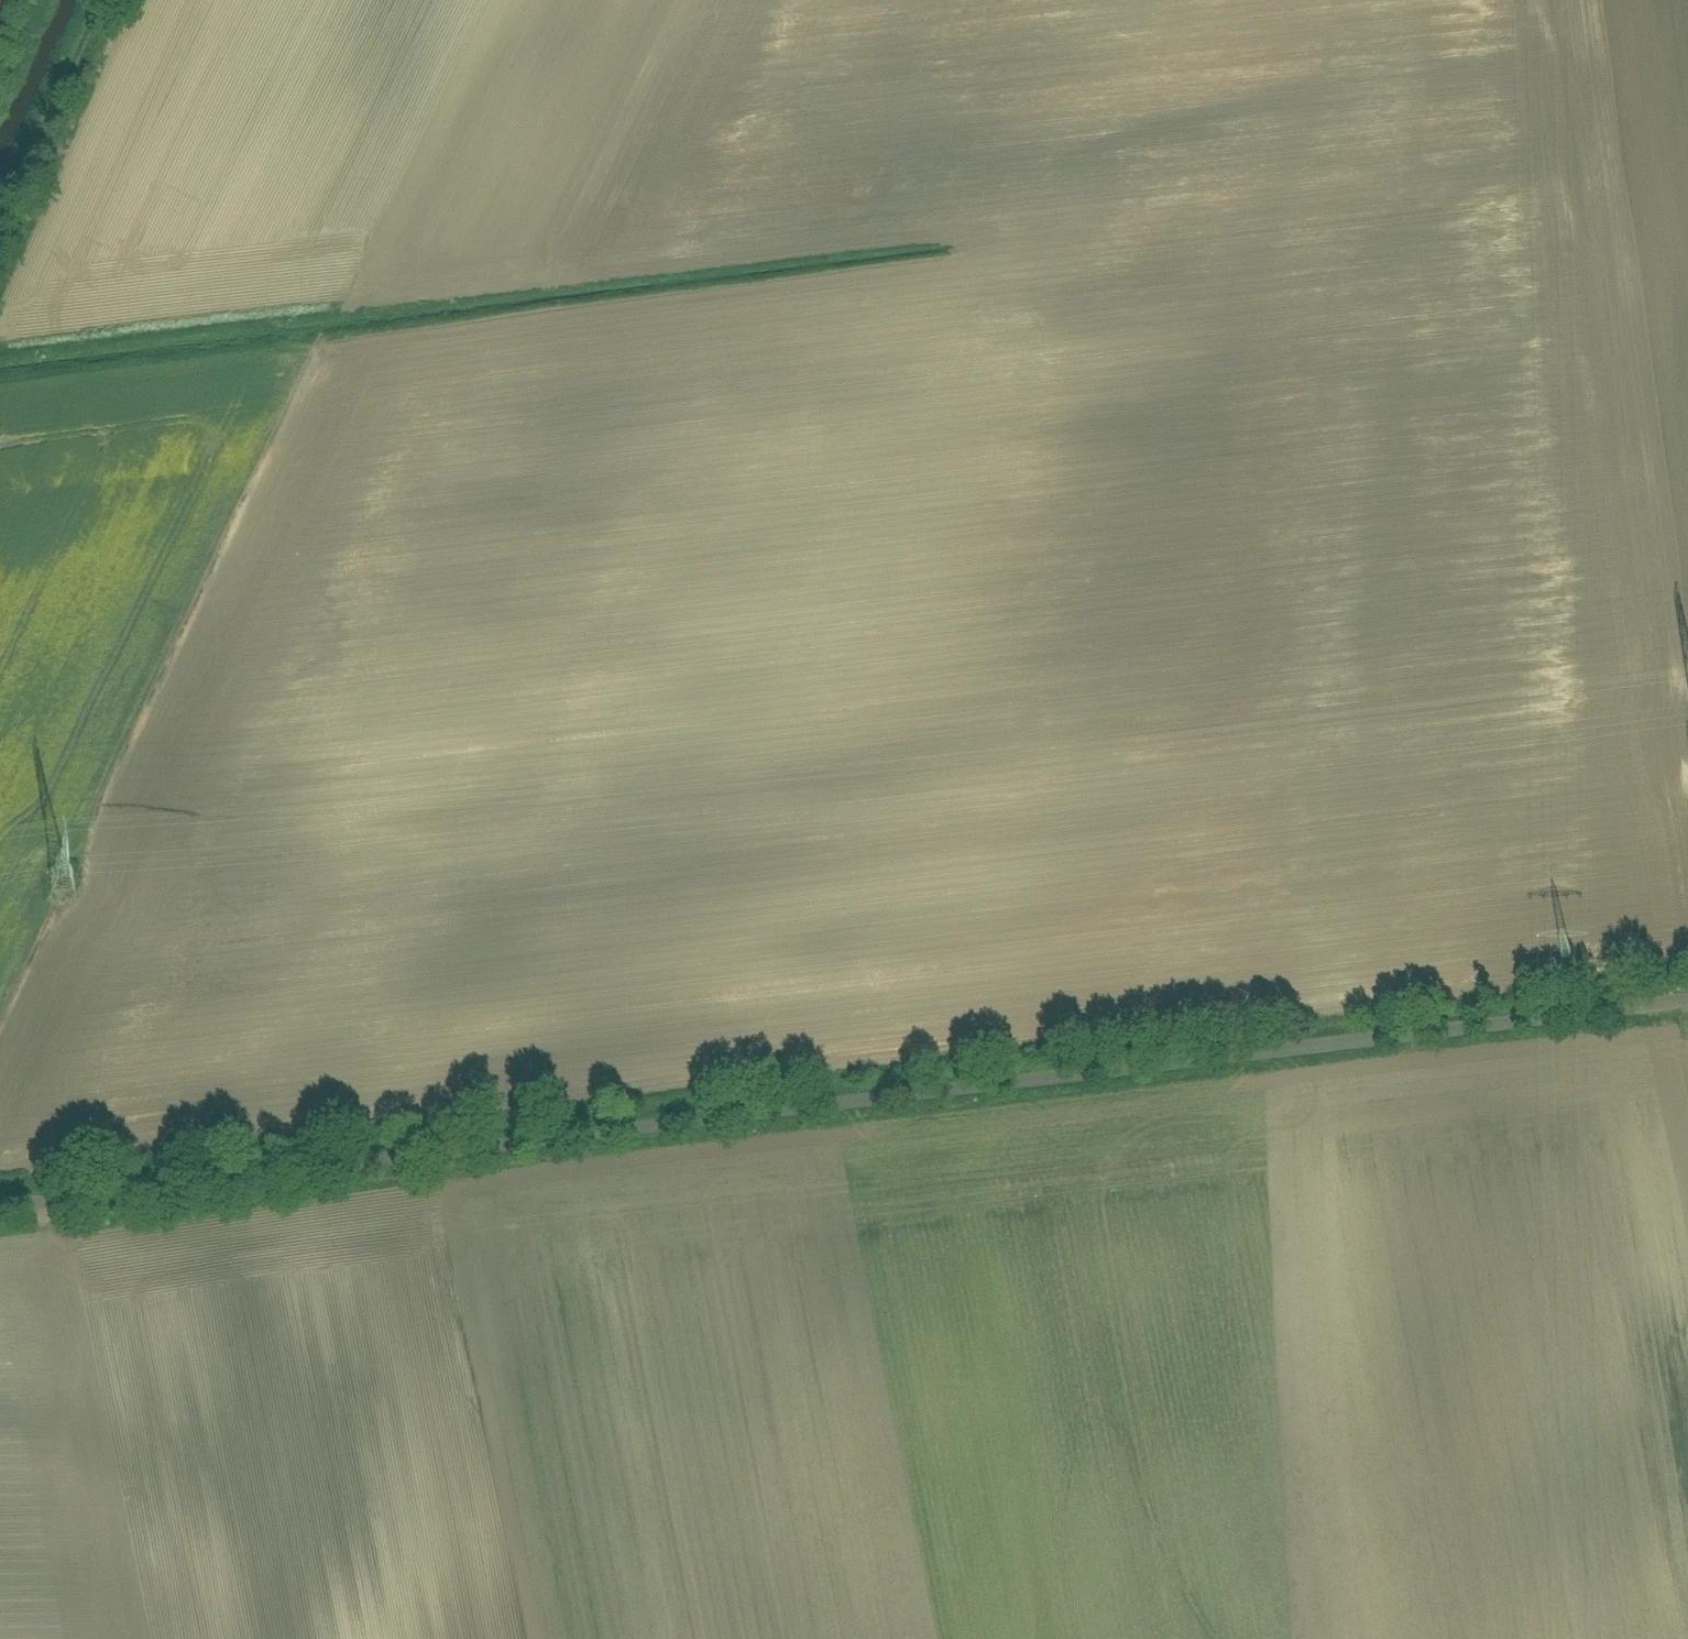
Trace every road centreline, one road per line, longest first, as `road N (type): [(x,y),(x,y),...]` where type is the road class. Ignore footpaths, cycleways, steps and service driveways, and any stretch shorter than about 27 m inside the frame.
road 1 (unclassified): [(0,1214),(1687,1000)]

